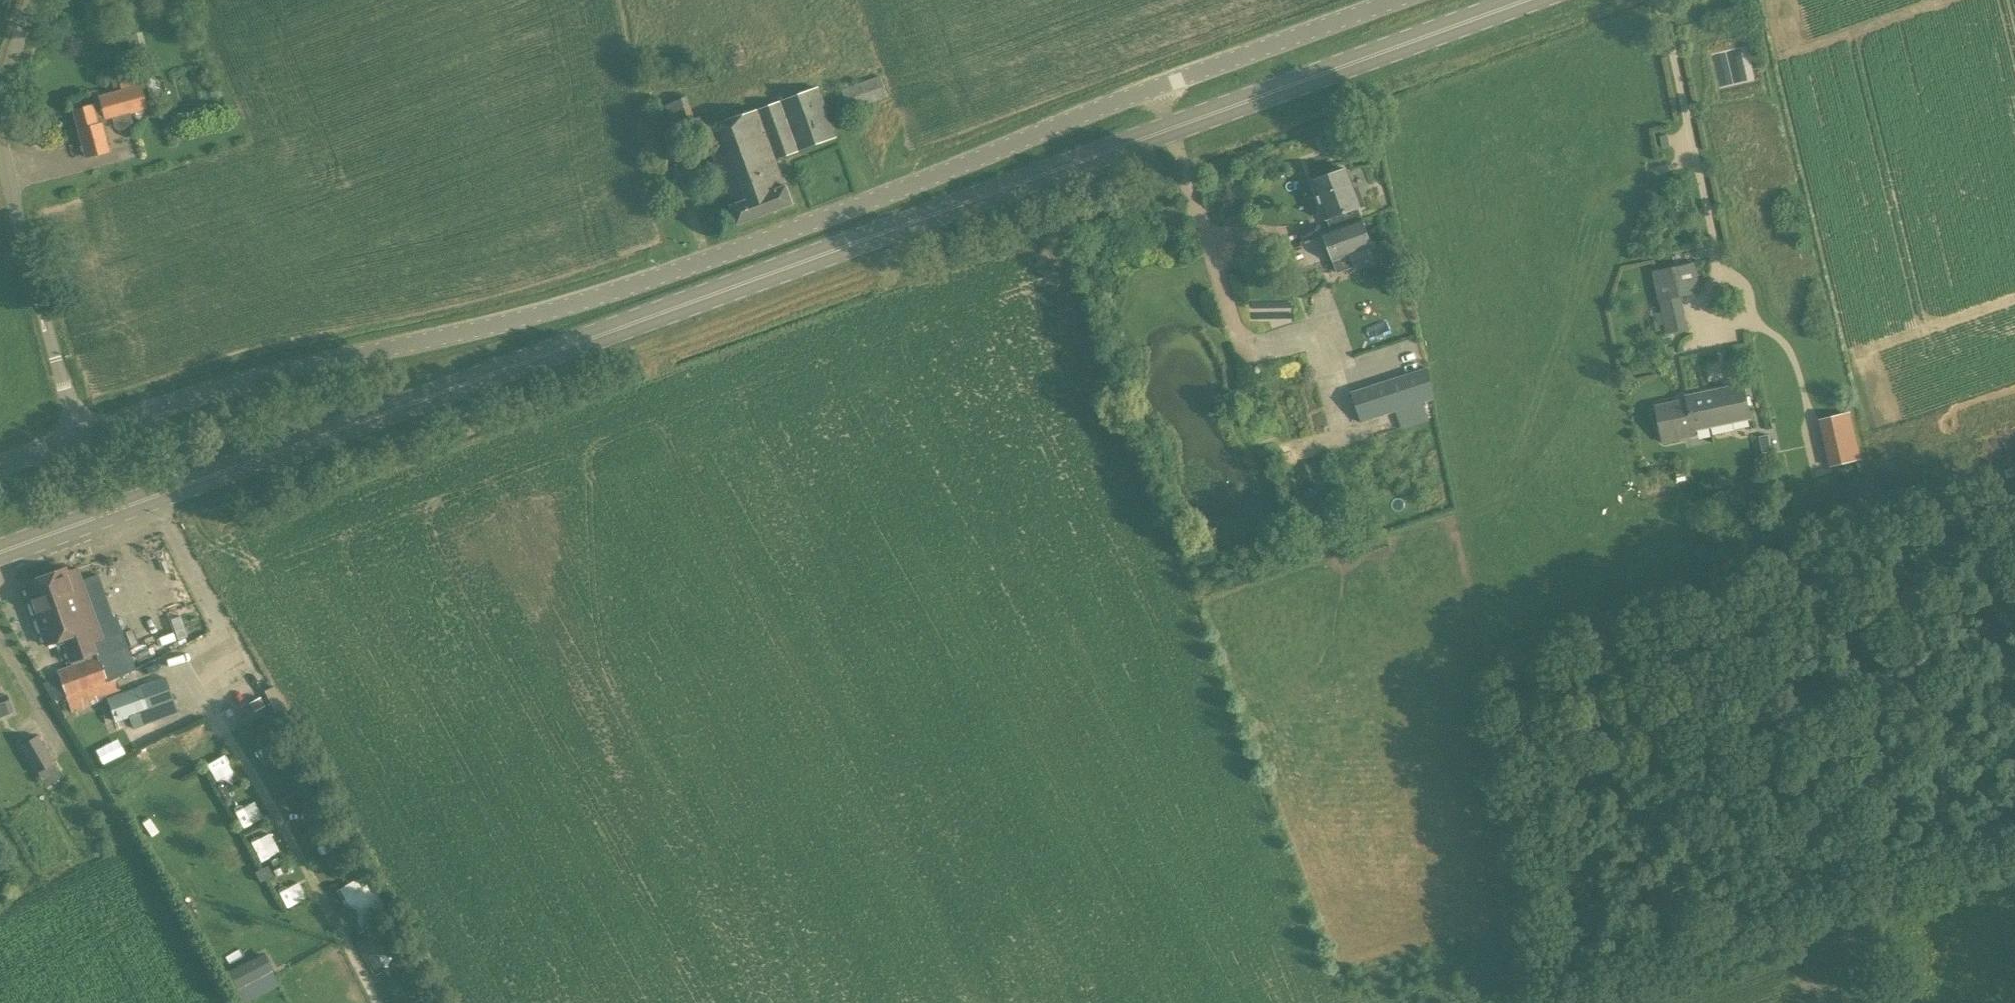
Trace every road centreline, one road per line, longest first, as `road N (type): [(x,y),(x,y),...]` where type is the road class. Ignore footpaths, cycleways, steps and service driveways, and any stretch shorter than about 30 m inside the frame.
road 1 (secondary): [(0,550),(1528,0)]
road 2 (unclassified): [(75,435),(370,343),(529,314),(855,207),(1397,0)]
road 3 (unclassified): [(75,435),(0,155)]

